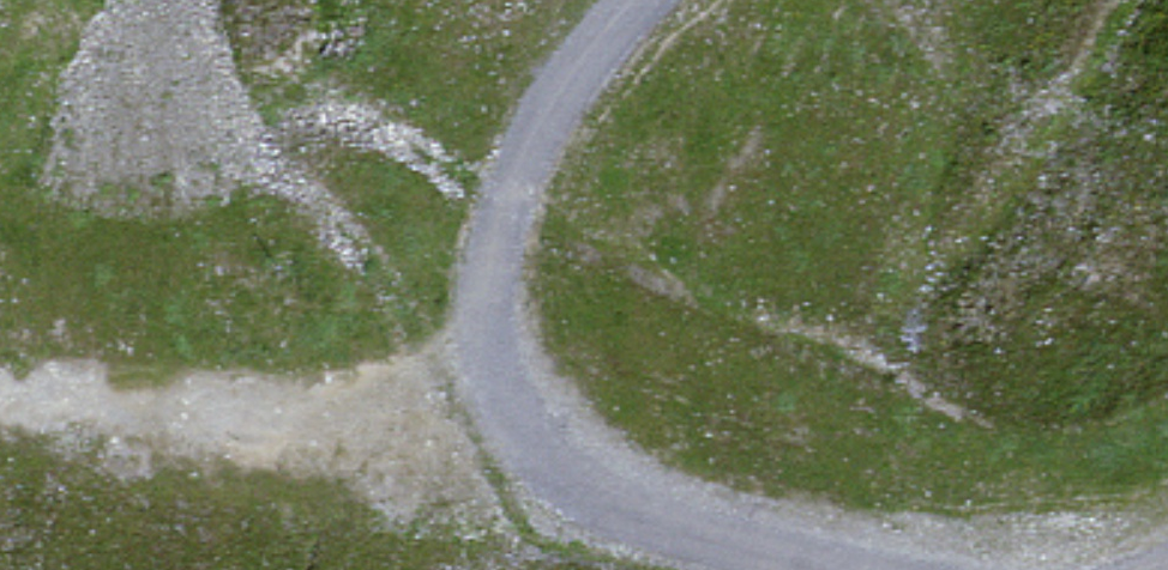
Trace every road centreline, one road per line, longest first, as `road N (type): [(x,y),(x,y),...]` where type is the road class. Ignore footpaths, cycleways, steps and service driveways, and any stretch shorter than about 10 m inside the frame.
road 1 (track): [(649,0),(572,101),(526,189),(508,276),(527,372),(544,414),(608,489),(712,547),(800,569)]
road 2 (track): [(0,396),(370,438),(553,427)]

